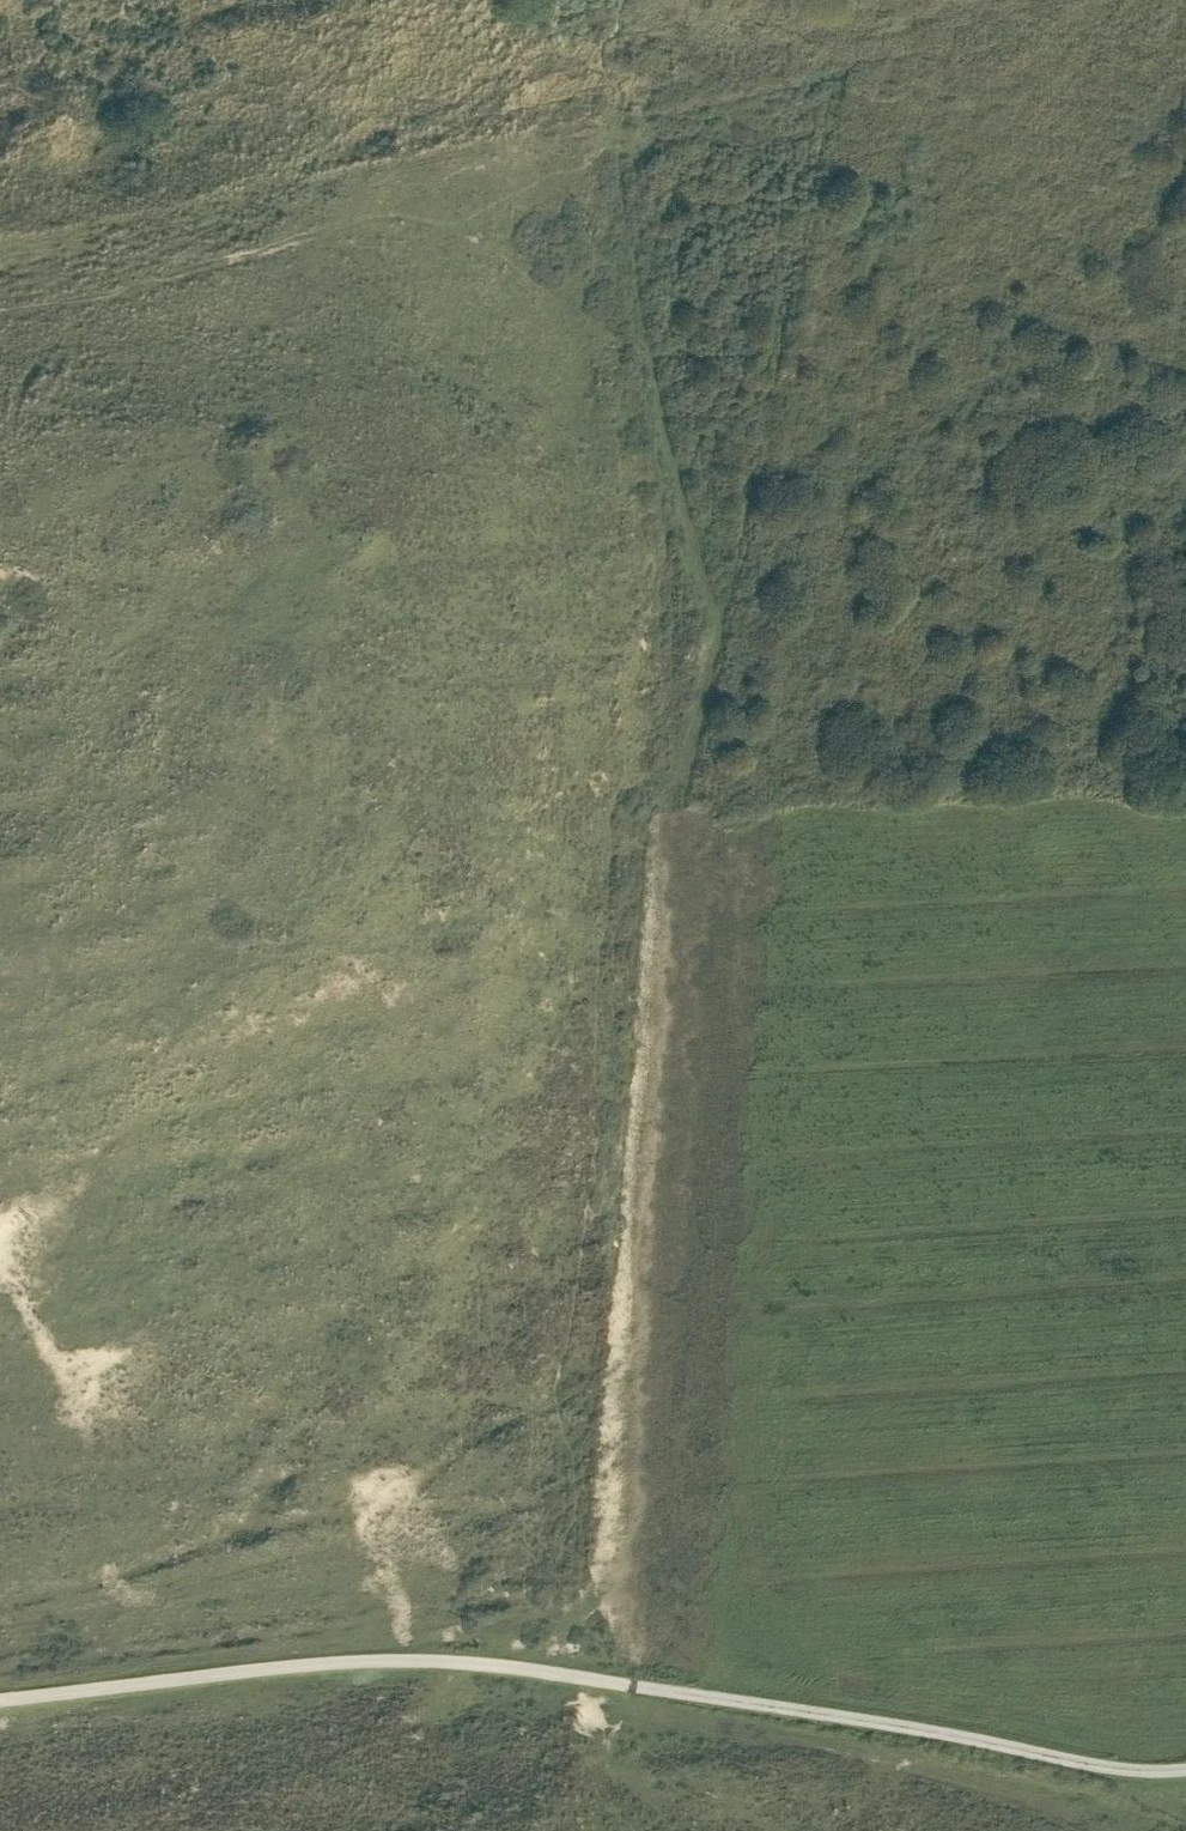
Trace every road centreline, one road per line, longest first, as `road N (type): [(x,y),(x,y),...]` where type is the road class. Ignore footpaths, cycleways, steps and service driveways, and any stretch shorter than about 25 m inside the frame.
road 1 (track): [(655,1689),(670,1707),(782,1727),(1103,1830)]

